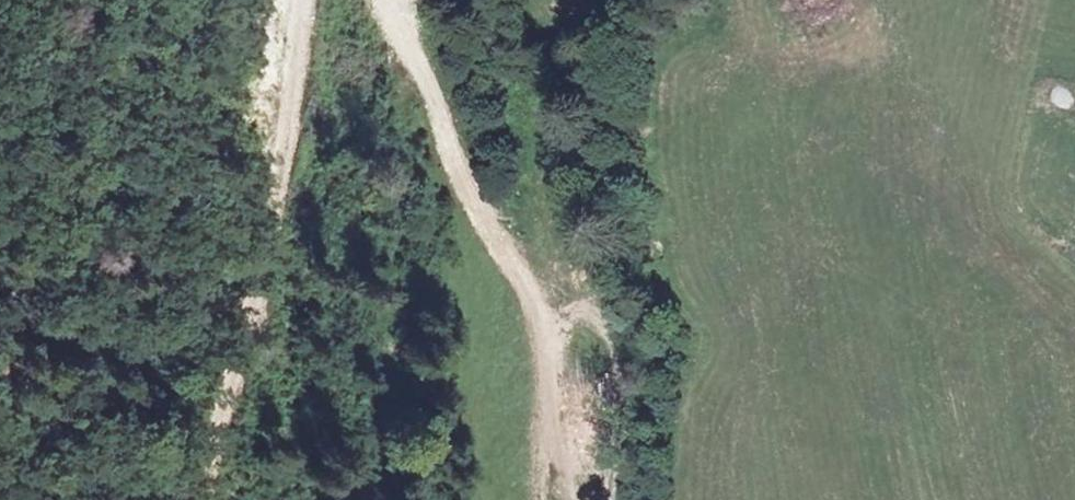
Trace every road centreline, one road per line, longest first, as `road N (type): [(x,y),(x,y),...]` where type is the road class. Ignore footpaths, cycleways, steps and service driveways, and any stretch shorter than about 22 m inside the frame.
road 1 (track): [(604,499),(623,390),(608,345),(589,317),(518,273),(478,222),(437,152),(381,0)]
road 2 (track): [(309,0),(303,98),(261,314),(209,499)]
road 3 (track): [(1074,330),(1007,266),(857,76)]
road 4 (track): [(985,0),(994,46),(984,202),(990,245)]

